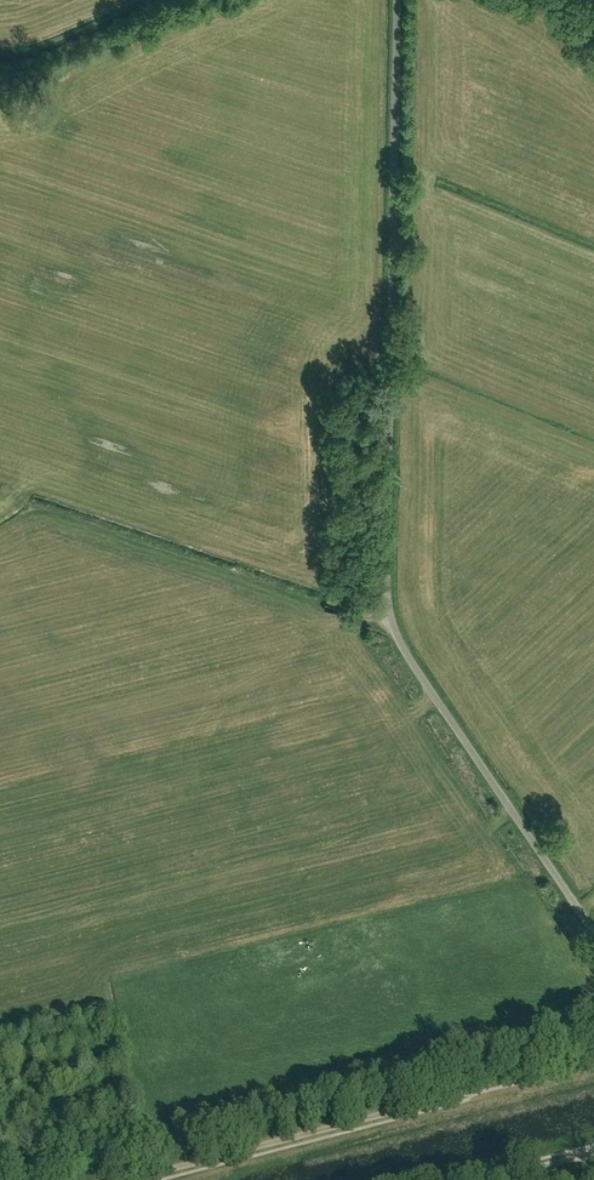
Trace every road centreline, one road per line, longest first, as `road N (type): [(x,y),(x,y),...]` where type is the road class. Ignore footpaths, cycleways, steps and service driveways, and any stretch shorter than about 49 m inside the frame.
road 1 (unclassified): [(593,932),(403,645),(389,611),(398,0)]
road 2 (track): [(497,1088),(130,1179)]

